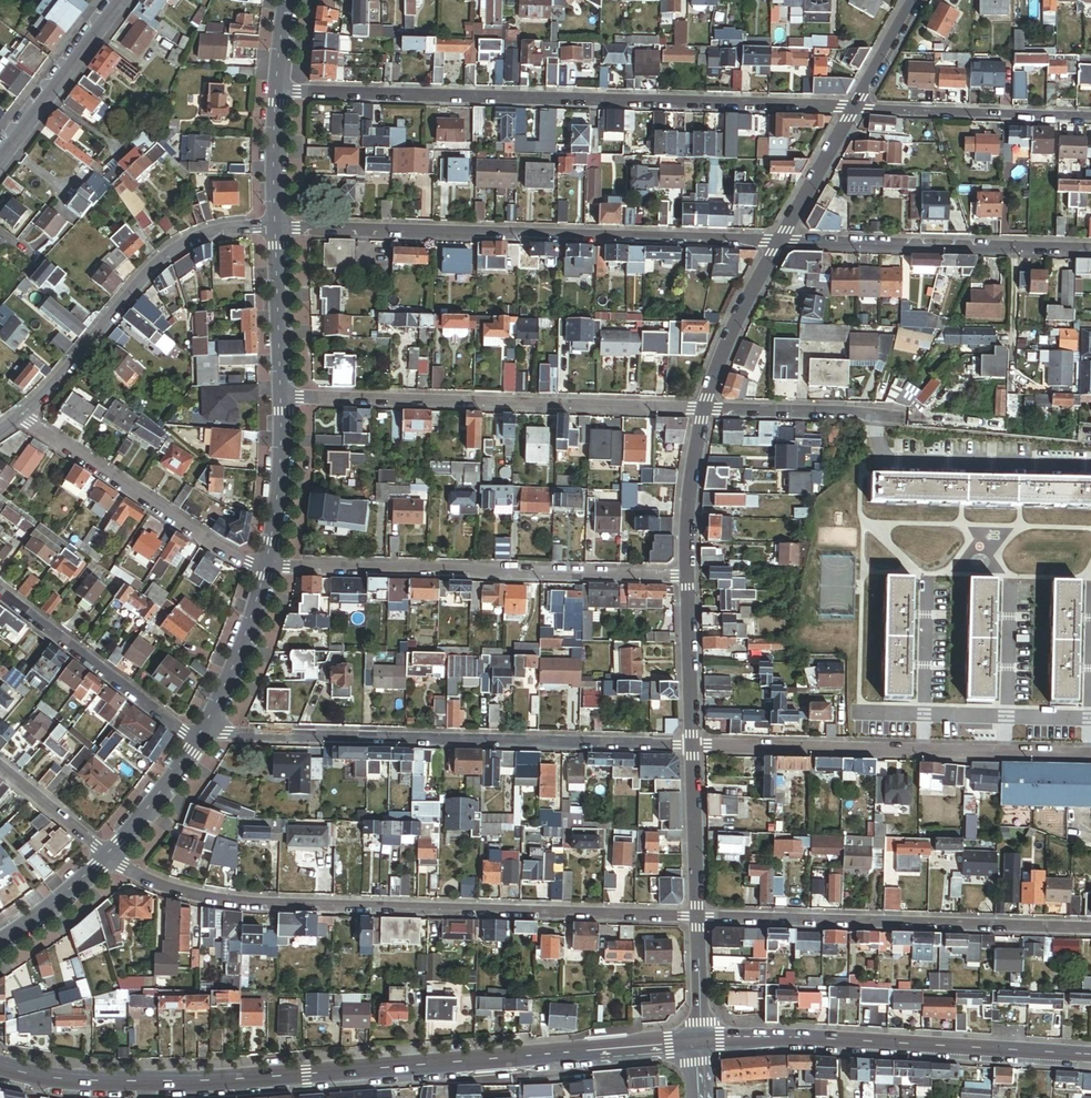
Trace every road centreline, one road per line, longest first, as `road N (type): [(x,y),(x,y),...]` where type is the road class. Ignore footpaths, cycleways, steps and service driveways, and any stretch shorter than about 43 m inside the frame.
road 1 (tertiary): [(702,1041),(178,1083),(0,1064)]
road 2 (residential): [(109,861),(205,898),(278,905),(698,918)]
road 3 (residential): [(281,90),(854,108)]
road 4 (residential): [(779,242),(279,228)]
road 5 (residential): [(211,731),(693,746)]
road 6 (residential): [(706,409),(286,399)]
road 7 (residential): [(270,569),(686,578)]
road 8 (residential): [(693,746),(1090,755)]
road 9 (residential): [(698,918),(1090,930)]
road 10 (tertiary): [(1090,1054),(813,1038),(702,1041)]
road 11 (residential): [(279,228),(220,230),(159,262),(24,418)]
road 12 (residential): [(1090,251),(779,242)]
road 13 (residential): [(24,418),(232,555),(270,569)]
road 14 (residential): [(0,592),(200,746)]
road 15 (residential): [(854,108),(1090,115)]
road 16 (tertiary): [(119,0),(0,157)]
road 17 (residential): [(891,415),(706,409)]
road 18 (residential): [(706,409),(740,316),(779,242)]
road 19 (tertiary): [(270,569),(211,731)]
road 20 (residential): [(698,918),(693,746)]
road 21 (tertiary): [(286,399),(281,521),(270,569)]
road 22 (tertiary): [(279,228),(286,399)]
road 23 (residential): [(686,578),(688,501),(706,409)]
road 24 (residential): [(693,746),(686,578)]
road 25 (residential): [(779,242),(854,108)]
road 26 (tertiary): [(200,746),(109,861)]
road 27 (residential): [(0,769),(109,861)]
road 28 (tertiary): [(281,90),(279,228)]
road 29 (tertiary): [(109,861),(0,942)]
road 30 (residential): [(854,108),(913,0)]
road 31 (residential): [(702,1041),(698,918)]

